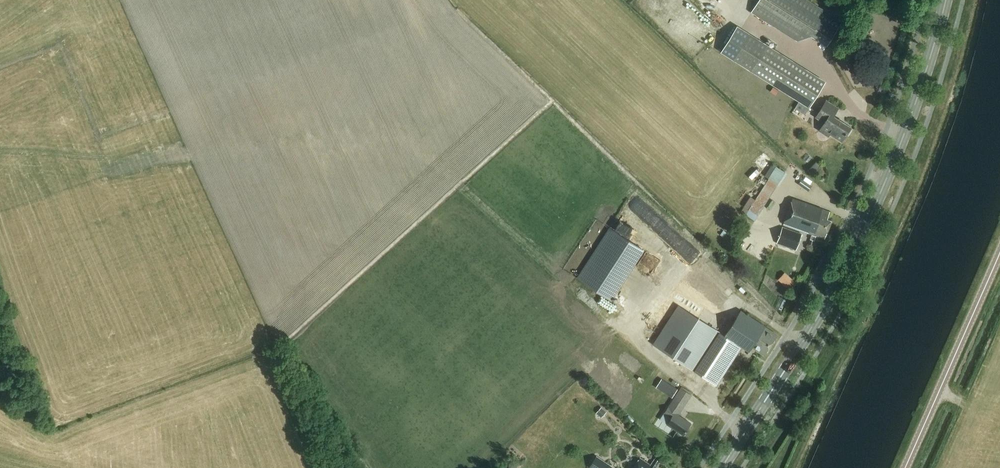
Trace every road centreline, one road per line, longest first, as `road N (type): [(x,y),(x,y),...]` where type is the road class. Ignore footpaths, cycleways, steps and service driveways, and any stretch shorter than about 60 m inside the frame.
road 1 (secondary): [(723,467),(853,253),(928,76),(945,0)]
road 2 (unclassified): [(905,467),(999,250)]

